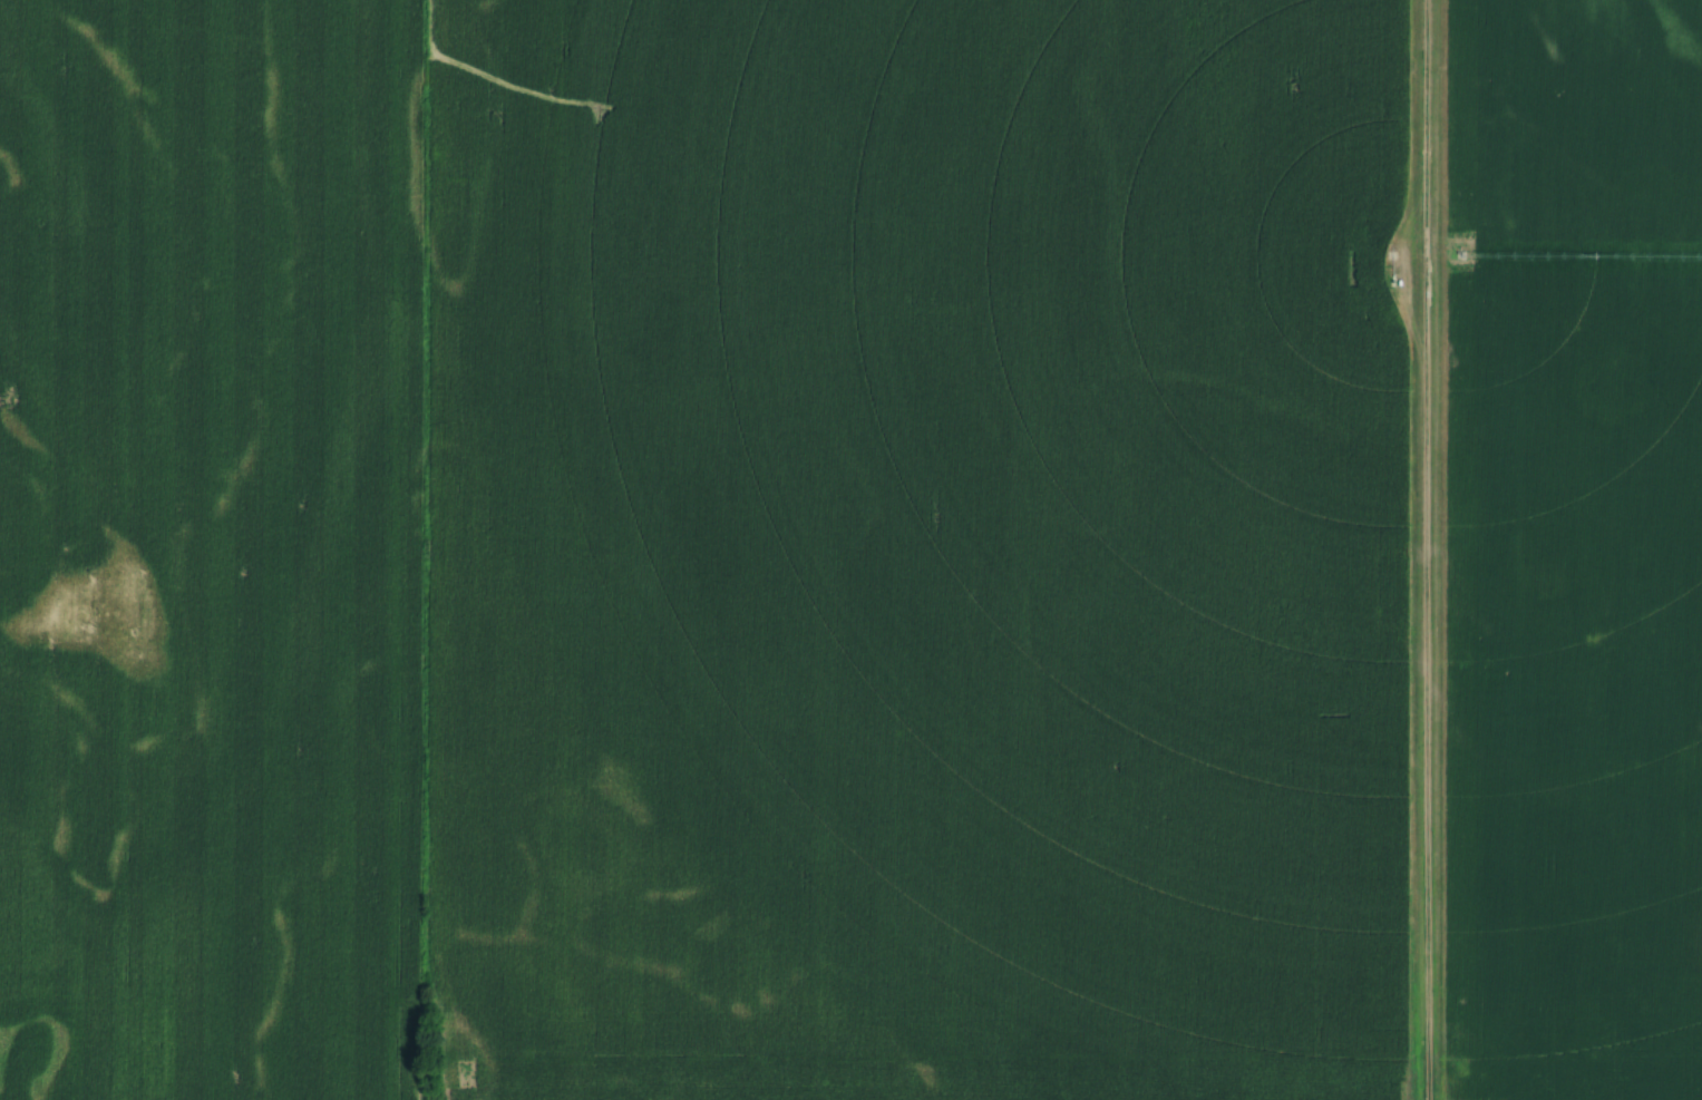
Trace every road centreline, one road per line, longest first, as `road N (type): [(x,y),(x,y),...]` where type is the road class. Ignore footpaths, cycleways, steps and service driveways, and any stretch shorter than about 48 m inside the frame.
road 1 (residential): [(1424,1099),(1426,0)]

